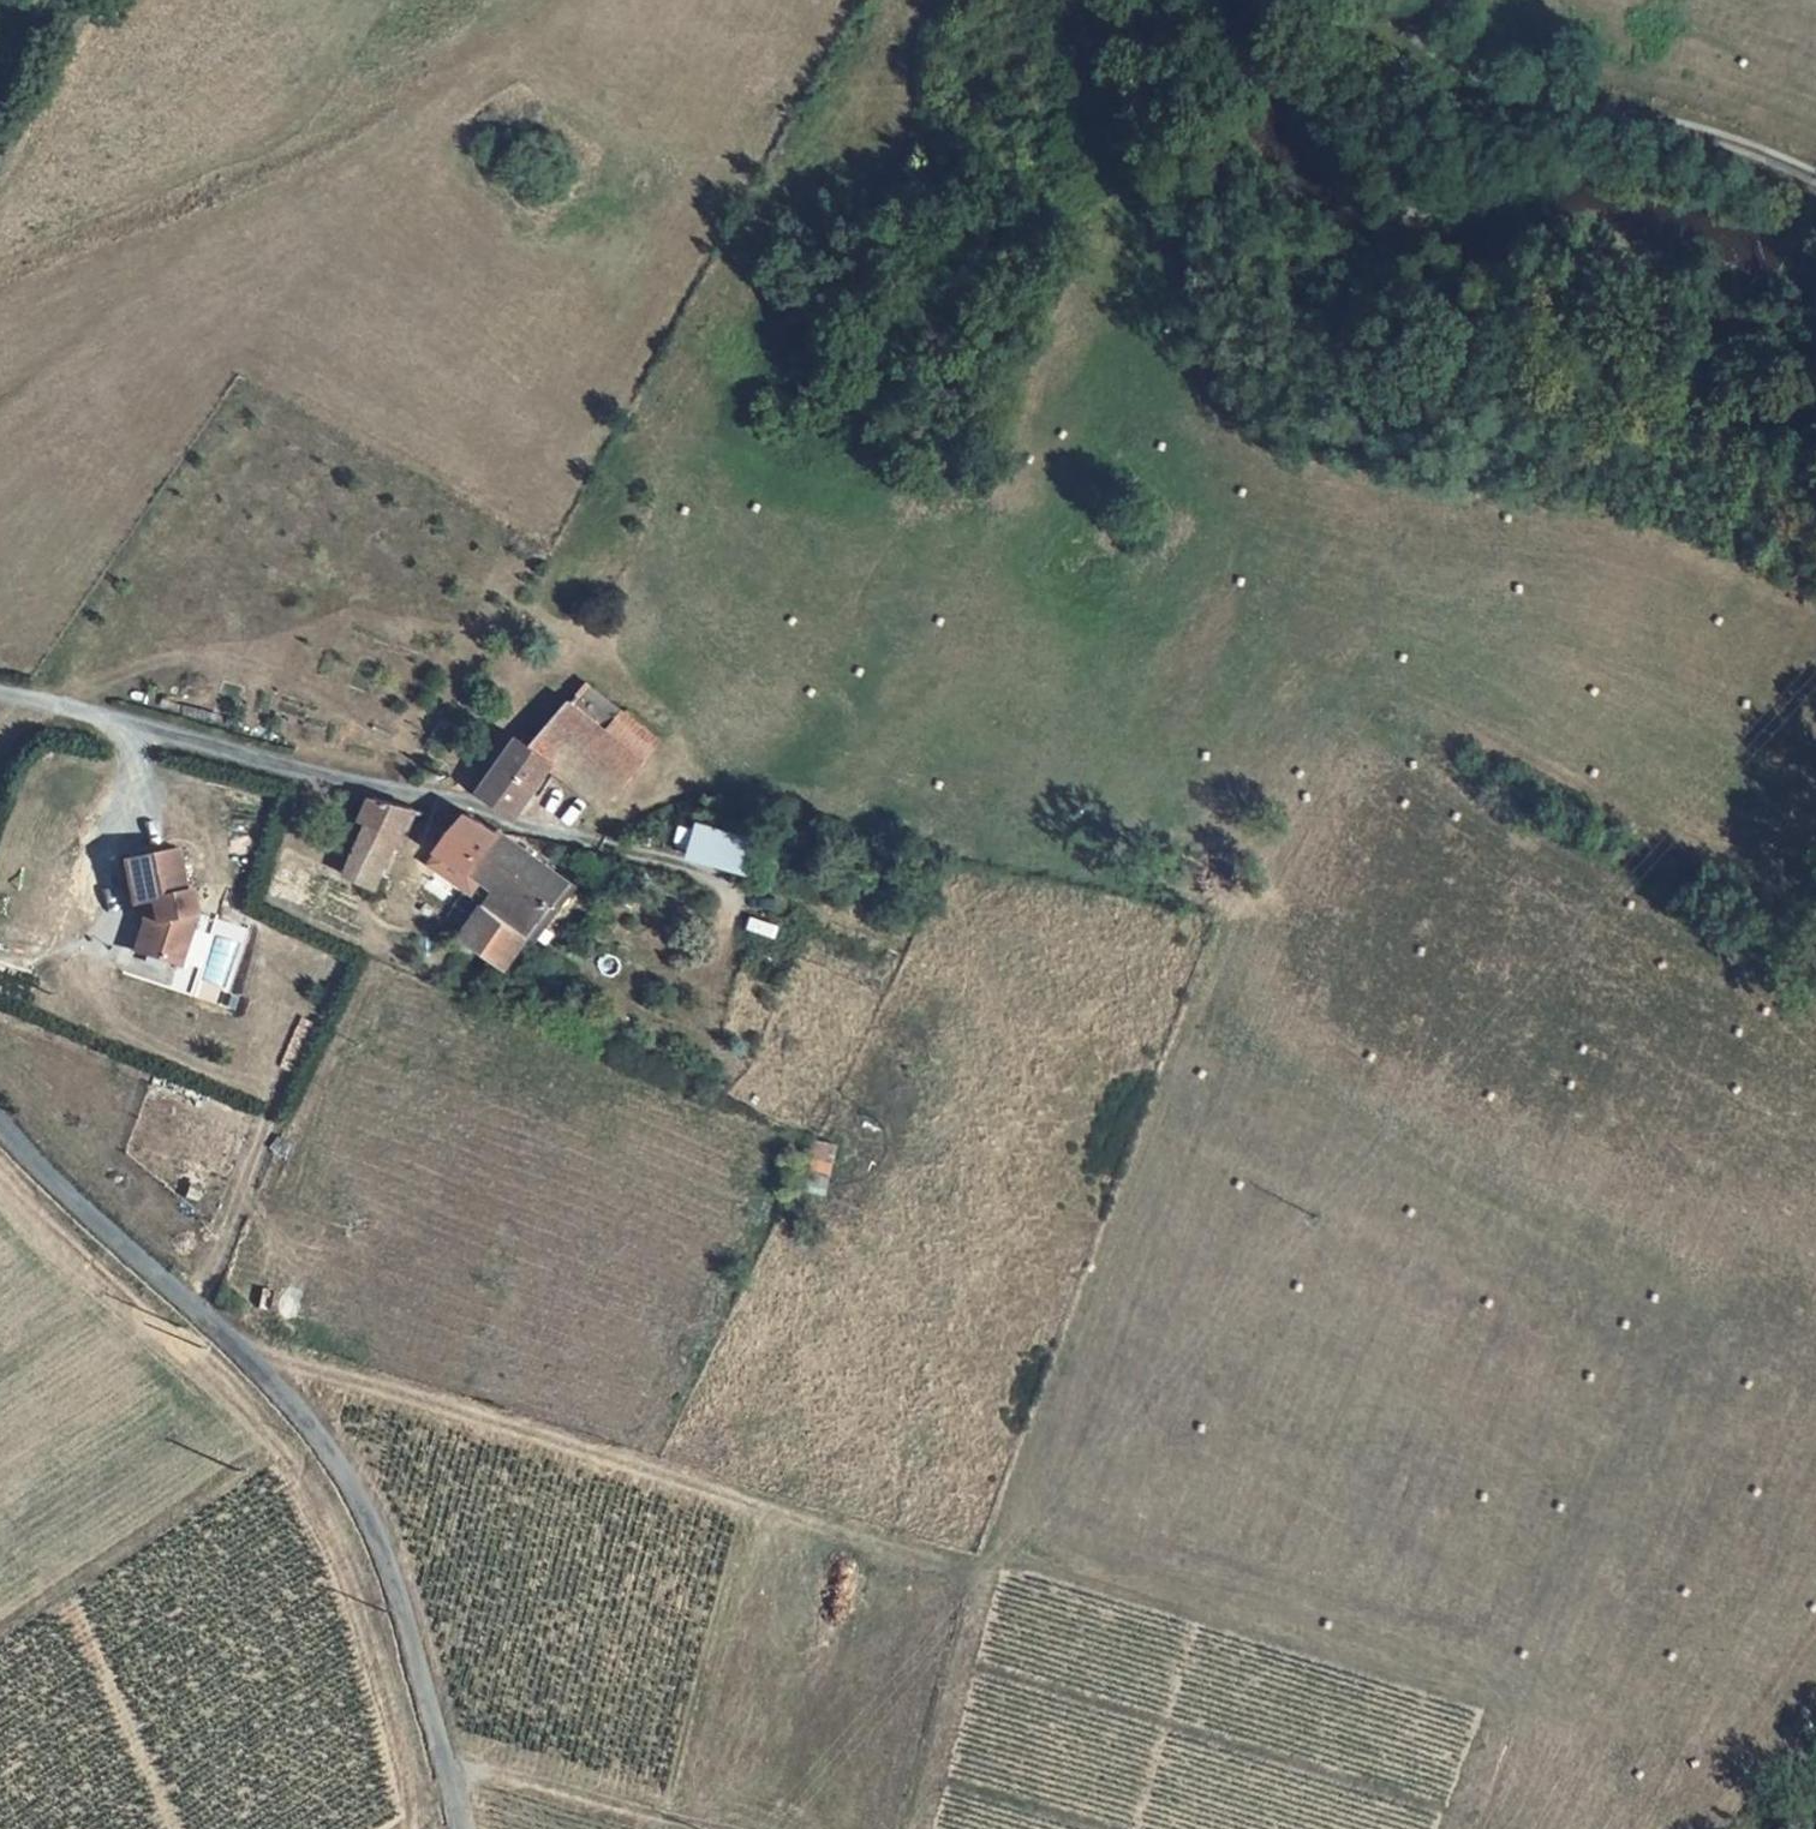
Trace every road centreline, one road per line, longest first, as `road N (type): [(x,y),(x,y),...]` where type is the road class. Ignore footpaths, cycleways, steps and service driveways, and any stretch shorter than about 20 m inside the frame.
road 1 (unclassified): [(0,1121),(300,1406),(355,1487),(394,1575),(459,1828)]
road 2 (unclassified): [(1815,184),(1693,140),(1477,82),(1419,48),(1369,0)]
road 3 (unclassified): [(0,699),(458,812)]

